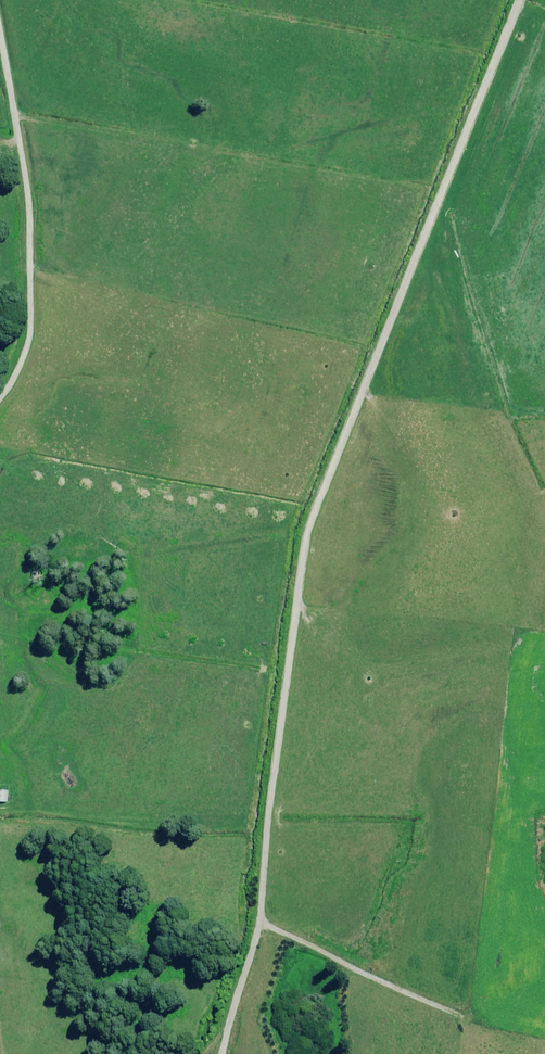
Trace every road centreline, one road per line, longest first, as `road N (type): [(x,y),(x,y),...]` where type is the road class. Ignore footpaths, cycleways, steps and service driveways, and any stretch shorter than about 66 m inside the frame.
road 1 (track): [(520,0),(309,528),(261,914),(223,1053)]
road 2 (track): [(0,31),(30,204),(30,265),(30,335),(0,398)]
road 3 (track): [(259,924),(459,1014)]

